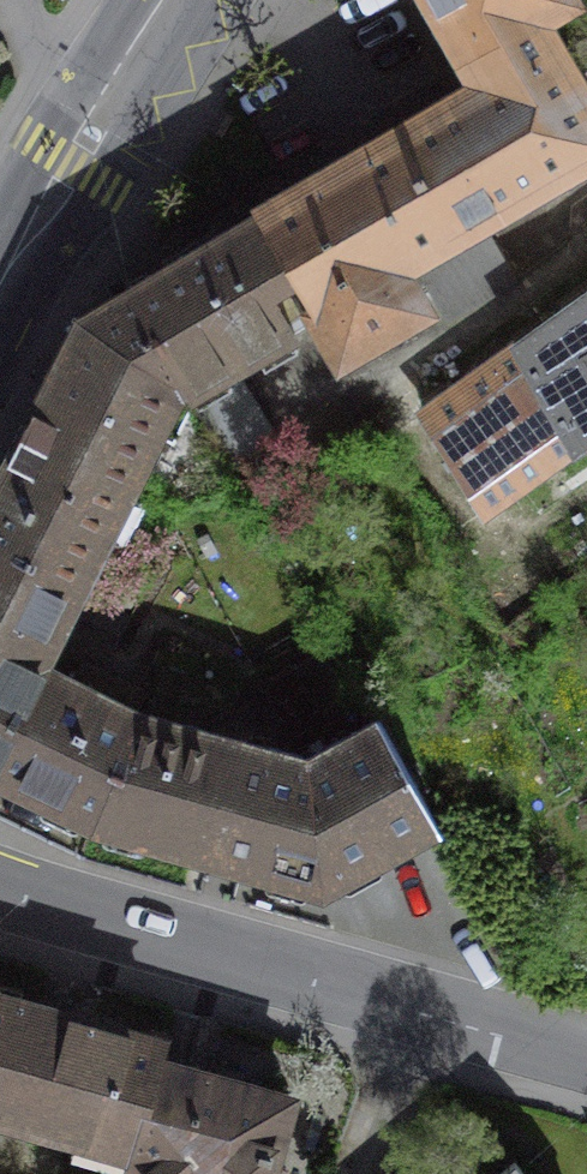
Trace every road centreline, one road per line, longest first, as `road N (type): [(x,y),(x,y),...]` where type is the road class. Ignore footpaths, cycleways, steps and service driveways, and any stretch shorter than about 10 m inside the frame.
road 1 (residential): [(0,886),(416,1017)]
road 2 (secondary): [(167,0),(99,105),(0,298)]
road 3 (residential): [(416,1017),(586,1070)]
road 4 (residential): [(362,1173),(416,1017)]

